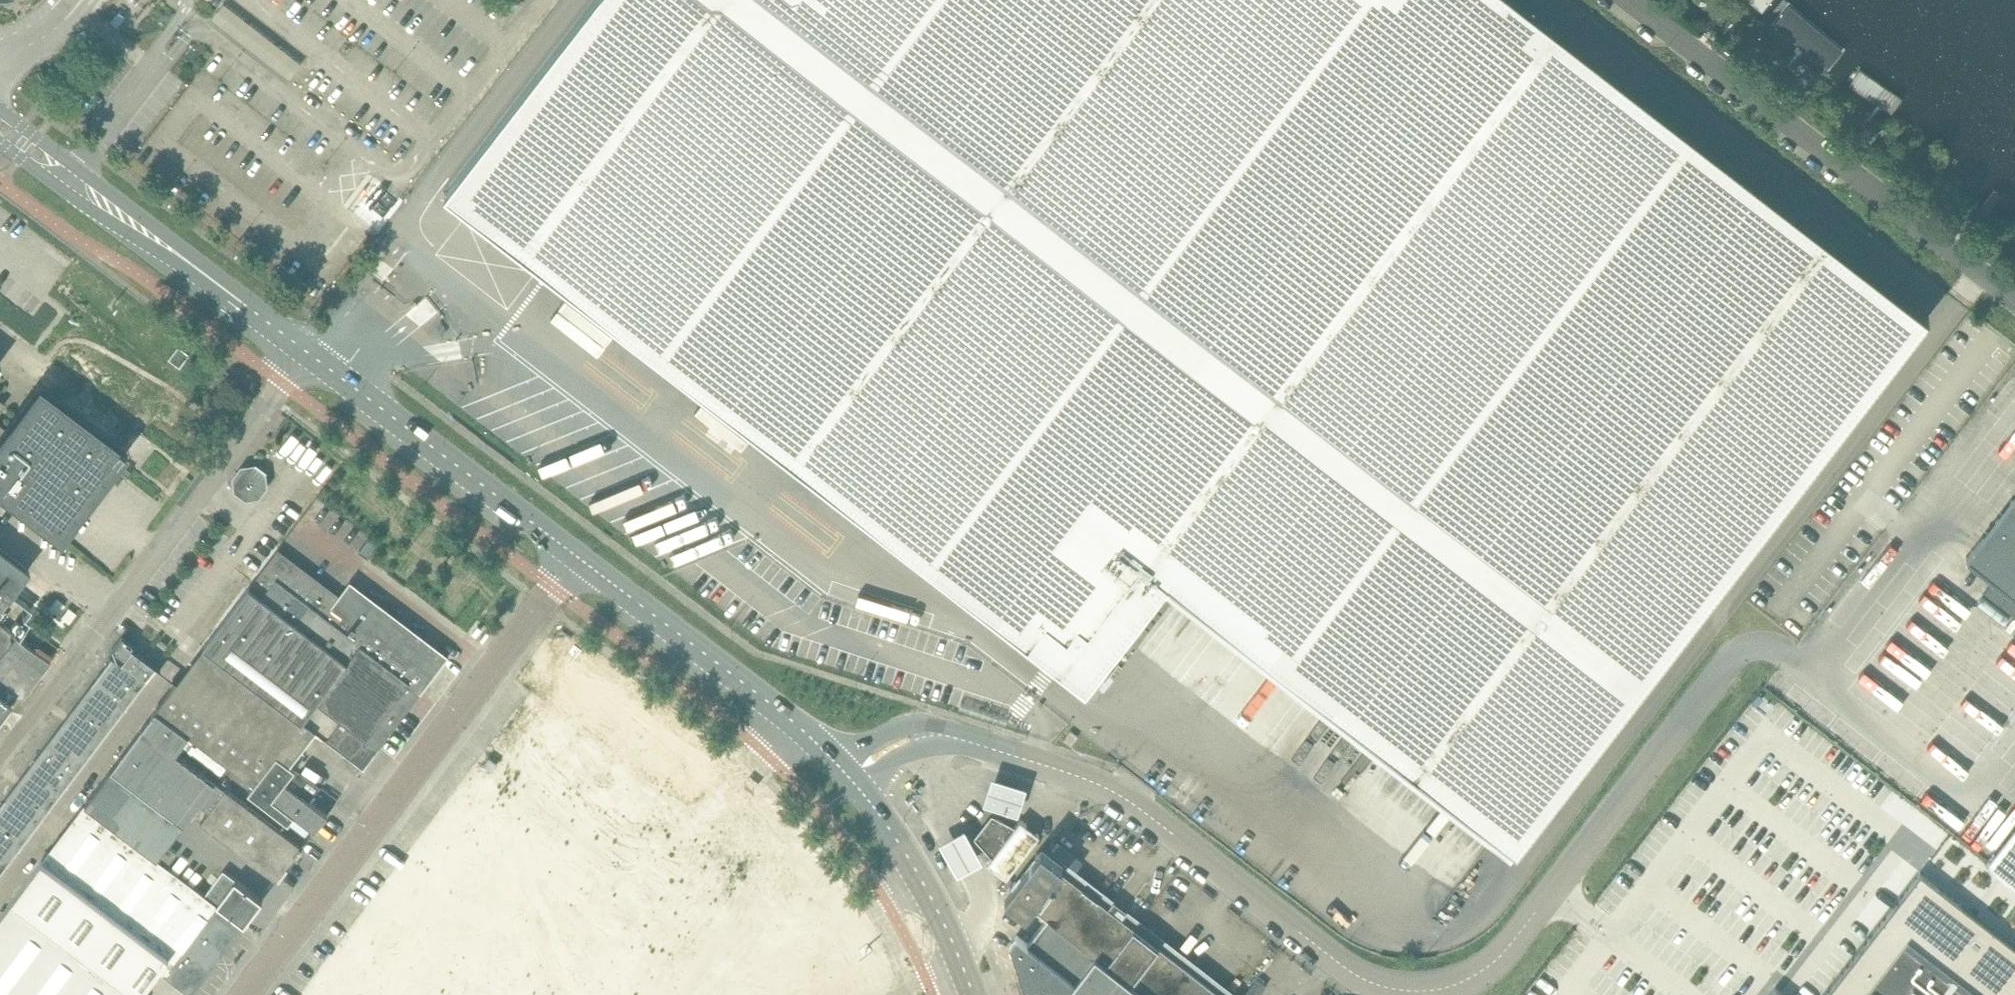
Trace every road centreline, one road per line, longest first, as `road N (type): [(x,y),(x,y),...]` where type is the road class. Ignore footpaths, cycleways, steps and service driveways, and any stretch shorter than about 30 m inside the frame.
road 1 (tertiary): [(584,561),(0,130)]
road 2 (unclassified): [(1442,989),(1368,982),(1113,790),(1063,768),(975,744),(909,738),(854,781)]
road 3 (unclassified): [(247,994),(584,561)]
road 4 (unclassified): [(1803,663),(1767,643),(1734,656),(1505,951),(1478,975),(1442,989)]
road 5 (unclassified): [(2014,297),(1633,0)]
road 6 (tertiary): [(854,781),(794,720),(584,561)]
road 7 (tertiary): [(972,994),(919,873),(854,781)]

